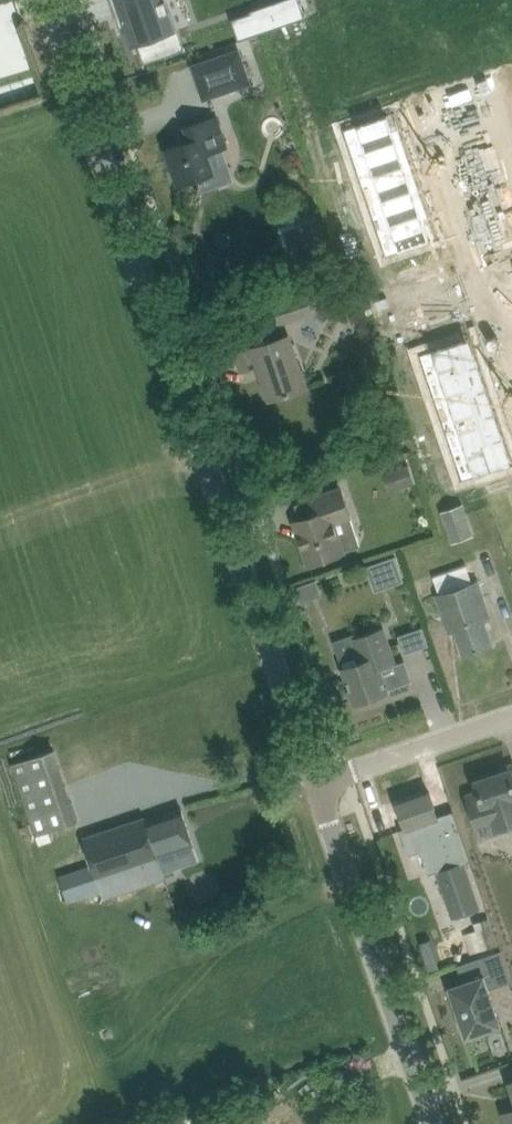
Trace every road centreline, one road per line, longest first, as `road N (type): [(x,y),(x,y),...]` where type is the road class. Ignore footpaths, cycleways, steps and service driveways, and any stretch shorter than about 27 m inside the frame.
road 1 (residential): [(317,783),(50,0)]
road 2 (residential): [(511,126),(502,94),(428,119),(511,363)]
road 3 (residential): [(434,1123),(317,783)]
road 4 (residential): [(317,783),(511,715)]

